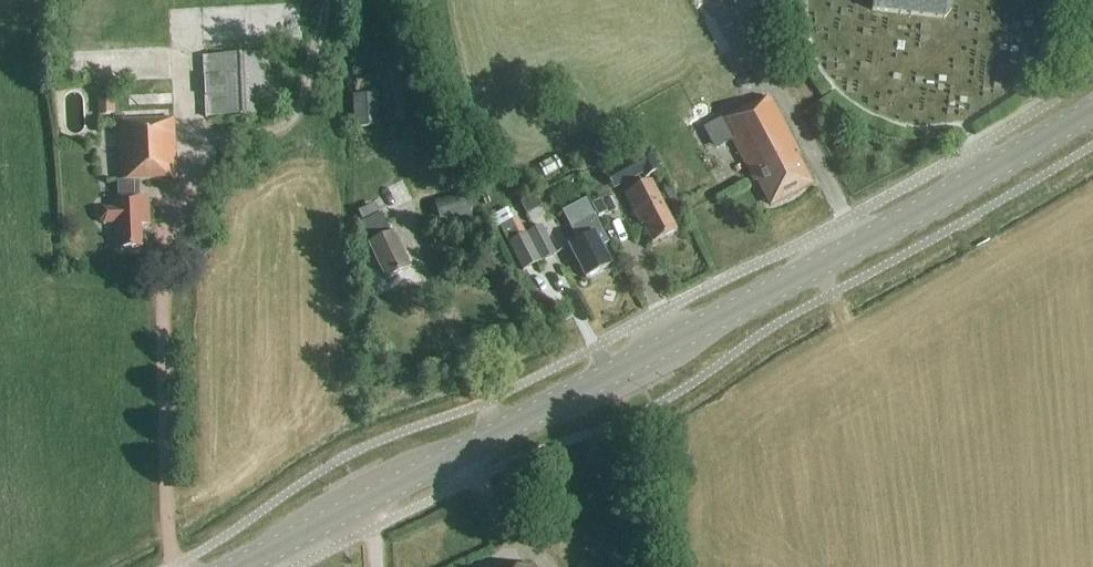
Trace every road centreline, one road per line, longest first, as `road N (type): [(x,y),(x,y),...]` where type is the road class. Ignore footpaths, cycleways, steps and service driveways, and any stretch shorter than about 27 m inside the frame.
road 1 (primary): [(238,566),(850,250)]
road 2 (track): [(176,566),(166,421),(168,224),(191,181),(186,25)]
road 3 (primary): [(850,250),(1092,111)]

